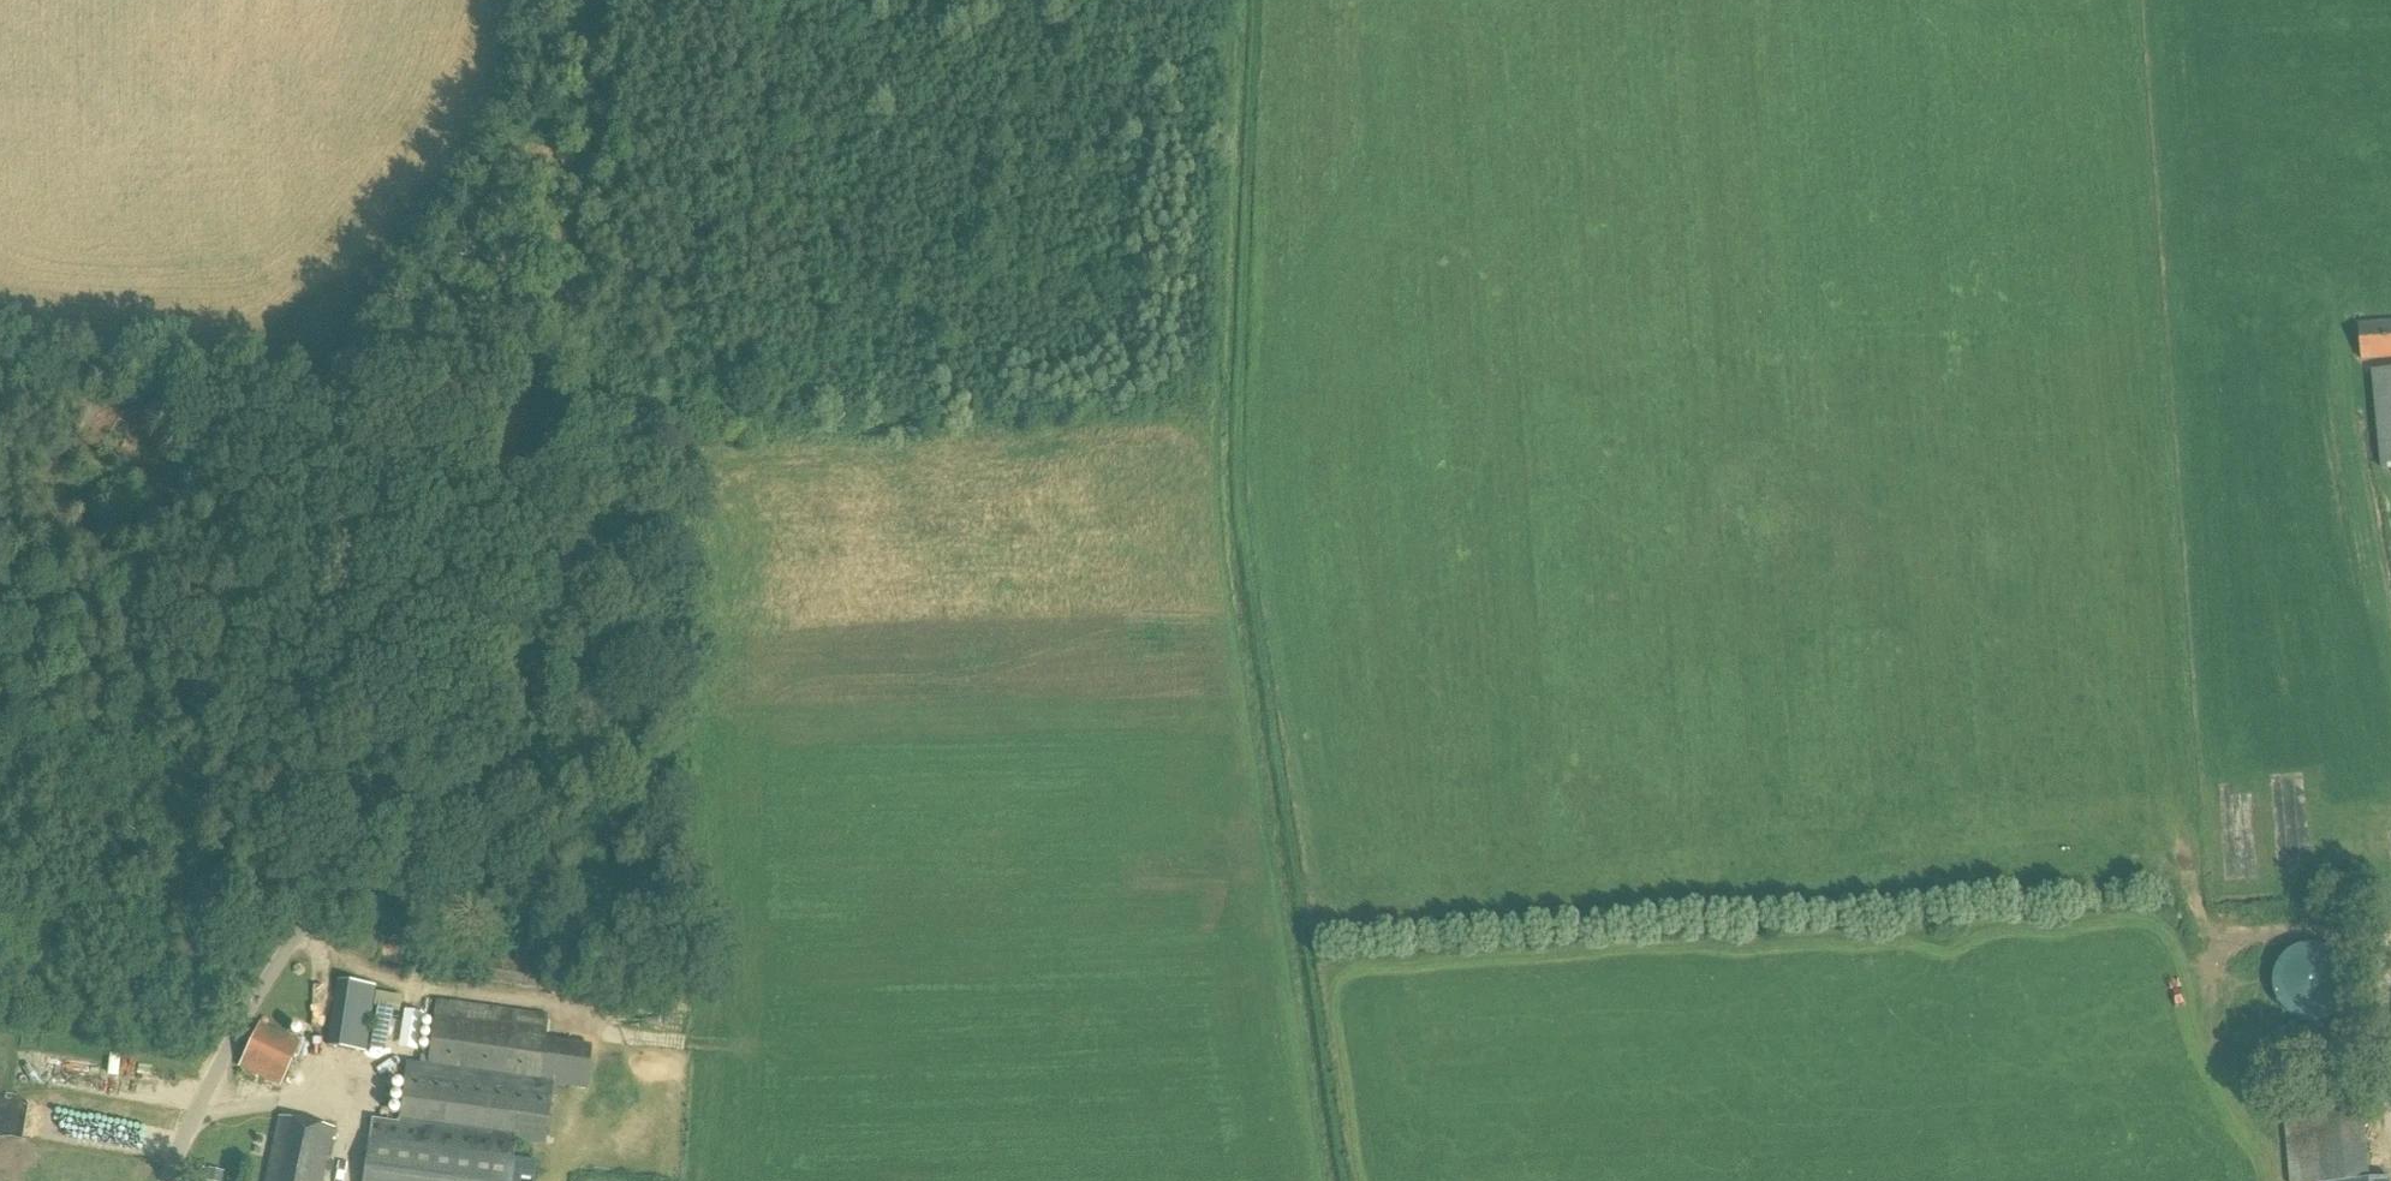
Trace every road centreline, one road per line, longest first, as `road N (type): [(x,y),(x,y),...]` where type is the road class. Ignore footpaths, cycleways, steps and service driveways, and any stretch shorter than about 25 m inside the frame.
road 1 (unclassified): [(169,1180),(191,1117),(423,719),(471,617),(557,342),(598,80),(600,0)]

